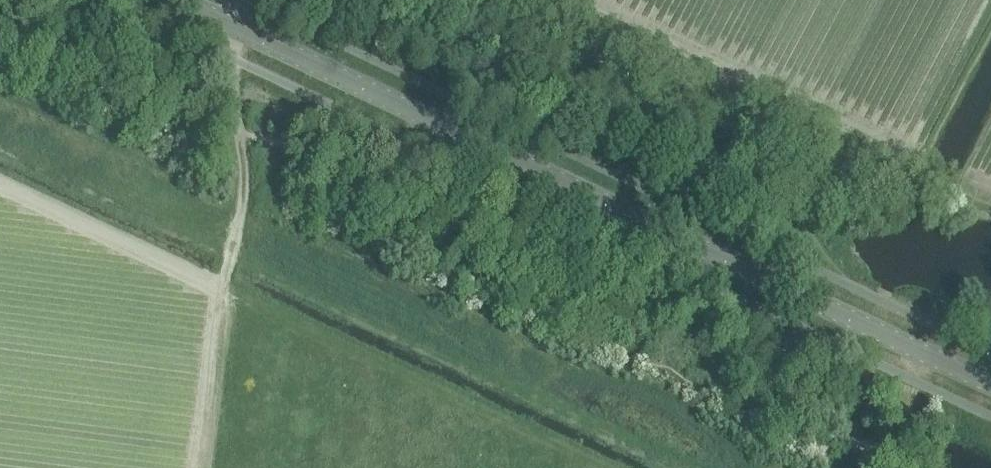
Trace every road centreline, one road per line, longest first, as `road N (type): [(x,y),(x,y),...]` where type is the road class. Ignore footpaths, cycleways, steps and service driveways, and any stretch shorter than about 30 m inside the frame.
road 1 (tertiary): [(183,0),(990,383)]
road 2 (track): [(222,274),(242,197),(231,63)]
road 3 (track): [(893,467),(926,352)]

